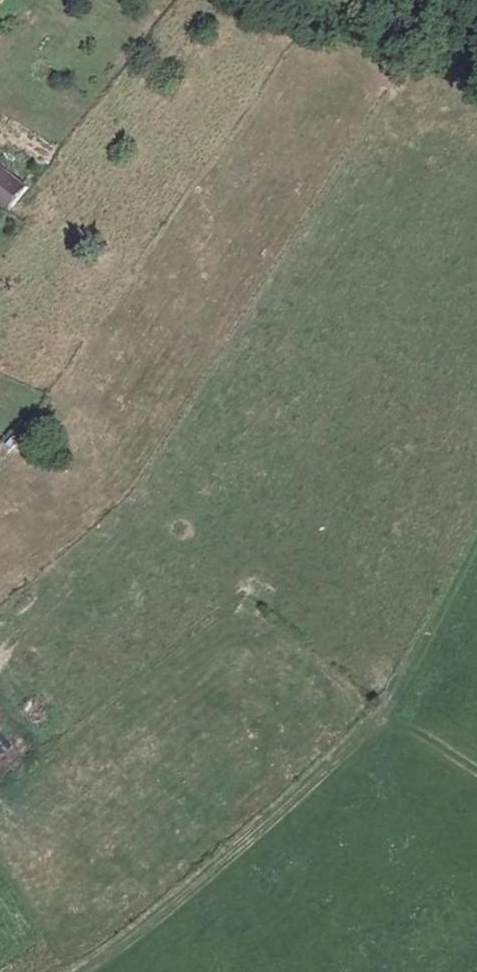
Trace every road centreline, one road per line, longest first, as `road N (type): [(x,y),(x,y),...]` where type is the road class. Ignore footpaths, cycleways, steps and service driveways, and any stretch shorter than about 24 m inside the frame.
road 1 (track): [(476,545),(368,729),(205,876),(76,971)]

